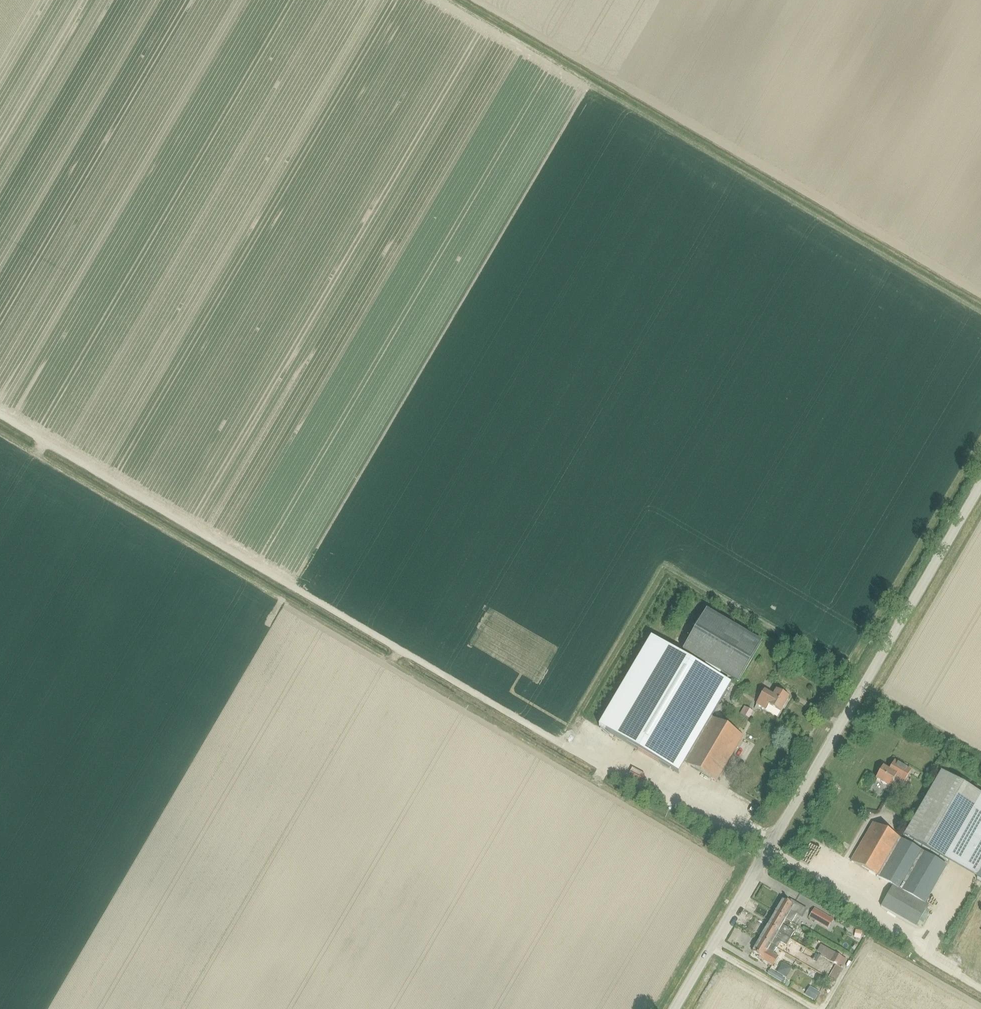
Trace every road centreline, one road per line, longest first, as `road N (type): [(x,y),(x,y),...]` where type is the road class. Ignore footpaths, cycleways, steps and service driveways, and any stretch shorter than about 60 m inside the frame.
road 1 (unclassified): [(674,1008),(980,484)]

